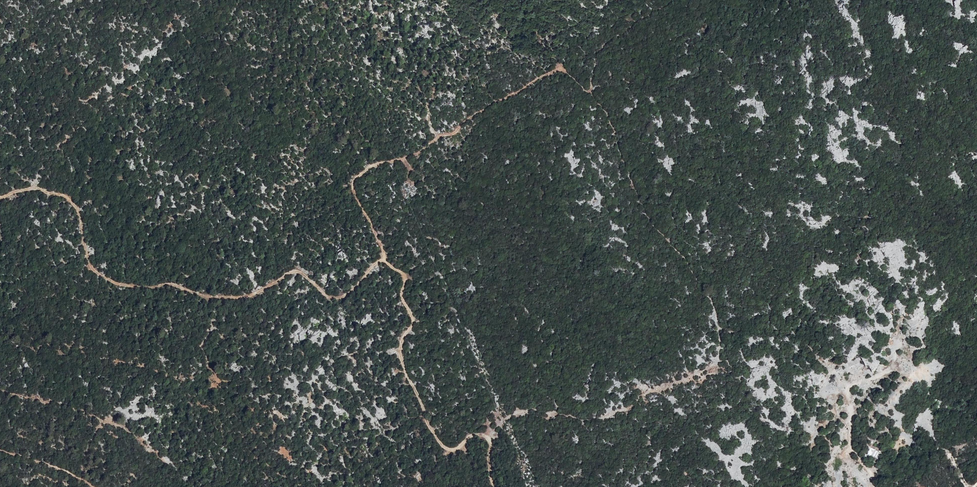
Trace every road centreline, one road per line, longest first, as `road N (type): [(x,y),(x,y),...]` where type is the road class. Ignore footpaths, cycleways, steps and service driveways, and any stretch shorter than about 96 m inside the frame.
road 1 (track): [(0,197),(36,188),(67,198),(78,209),(88,262),(116,283),(167,283),(232,299),(299,271),(335,299),(385,250),(354,180),(405,158)]
road 2 (track): [(496,486),(492,439),(475,432),(450,451),(427,424),(401,357),(413,320),(402,296),(405,275),(382,260)]
road 3 (track): [(492,439),(502,423),(526,411),(592,422),(715,368)]
road 4 (track): [(876,486),(851,445),(847,392),(888,372),(900,339)]

